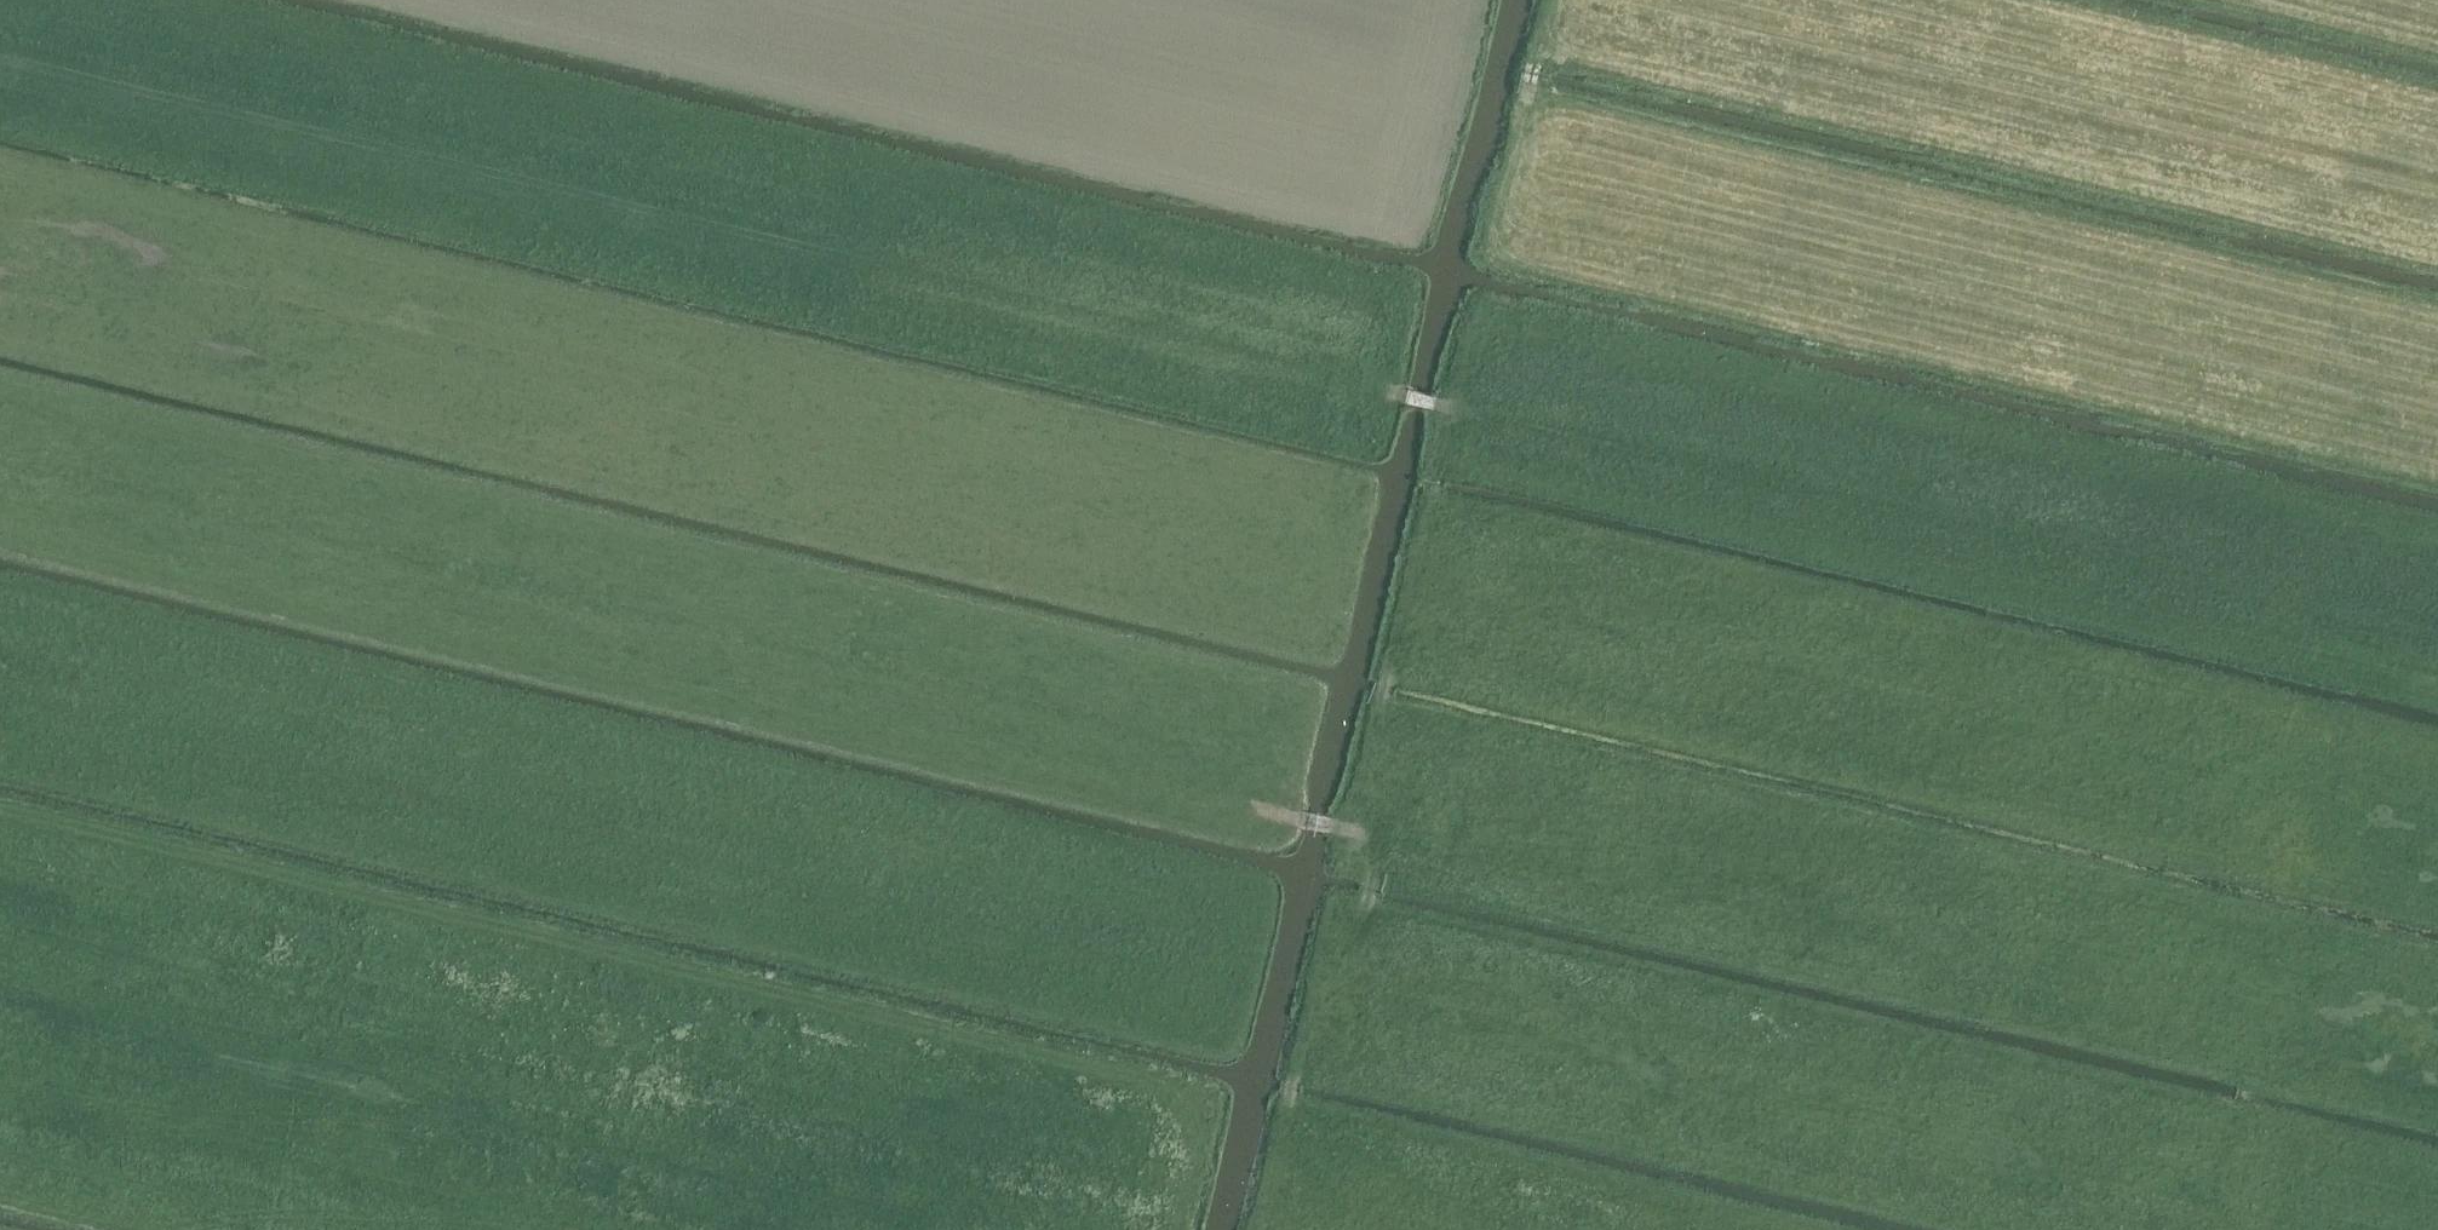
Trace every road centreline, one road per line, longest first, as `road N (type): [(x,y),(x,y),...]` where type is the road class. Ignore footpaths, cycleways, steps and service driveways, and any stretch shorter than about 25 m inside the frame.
road 1 (track): [(0,1149),(343,1229)]

